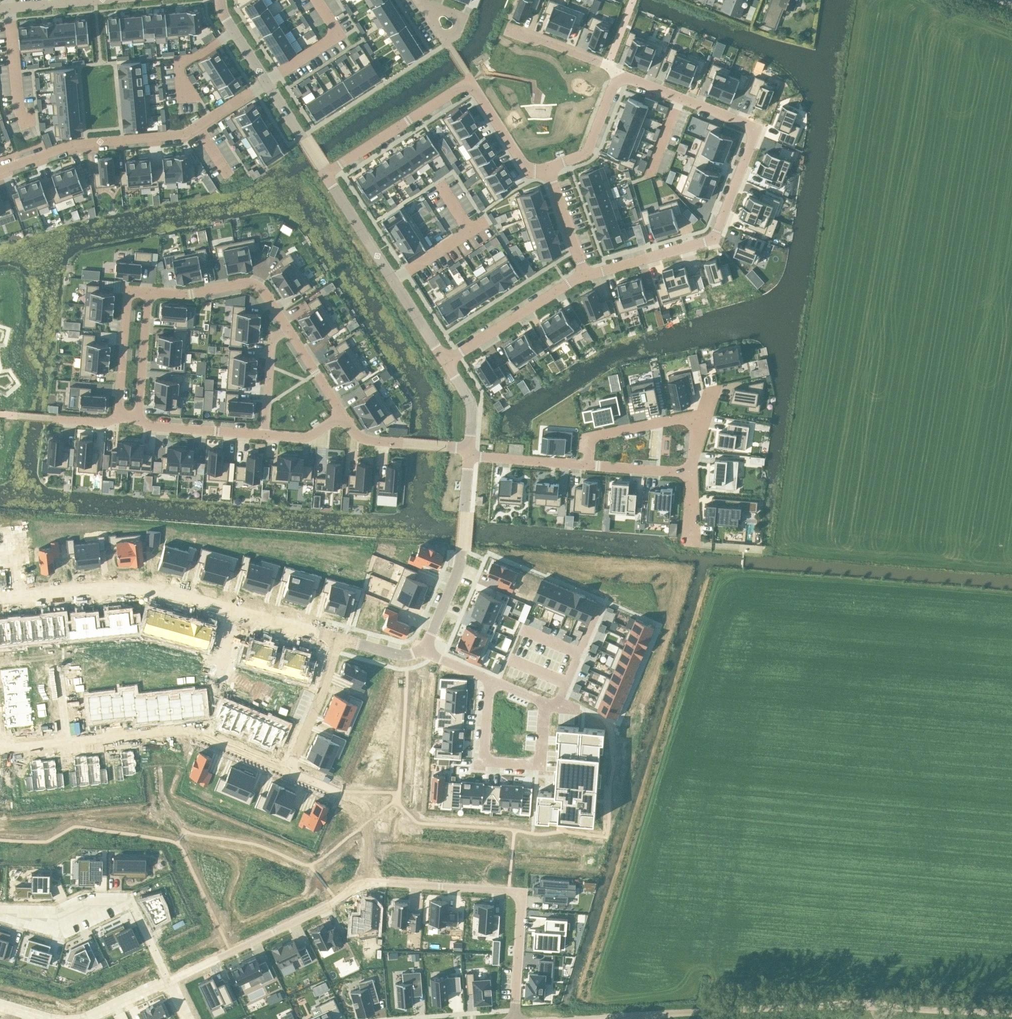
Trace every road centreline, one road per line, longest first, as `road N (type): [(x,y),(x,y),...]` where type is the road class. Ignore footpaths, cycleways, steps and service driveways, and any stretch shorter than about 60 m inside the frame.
road 1 (residential): [(169,981),(361,883),(522,893),(514,1018)]
road 2 (unclassified): [(590,1018),(846,1006),(1011,1012)]
road 3 (residential): [(584,276),(712,237),(756,128),(617,75)]
road 4 (residential): [(0,599),(152,588),(339,640)]
road 5 (residential): [(266,81),(184,135),(73,145),(0,172)]
road 6 (residential): [(325,173),(446,362)]
road 7 (residential): [(490,680),(483,761),(540,766),(545,703)]
road 8 (residential): [(182,730),(0,749)]
road 9 (residential): [(325,173),(471,81)]
road 10 (residential): [(446,362),(584,276)]
road 11 (residential): [(288,329),(256,284),(149,291)]
road 12 (residential): [(60,936),(122,910),(125,900),(90,896),(55,910)]
road 13 (residential): [(149,291),(128,290),(118,417)]
road 14 (residential): [(426,650),(460,570),(467,512)]
road 15 (residential): [(289,772),(339,640)]
road 16 (residential): [(588,465),(598,435),(704,420)]
road 17 (residential): [(341,421),(363,440),(469,448)]
road 18 (residential): [(139,419),(149,291)]
road 19 (residential): [(547,169),(586,153),(617,75)]
road 20 (residential): [(139,419),(264,435)]
road 21 (residential): [(471,81),(524,165),(547,169)]
road 22 (residential): [(617,75),(505,29)]

